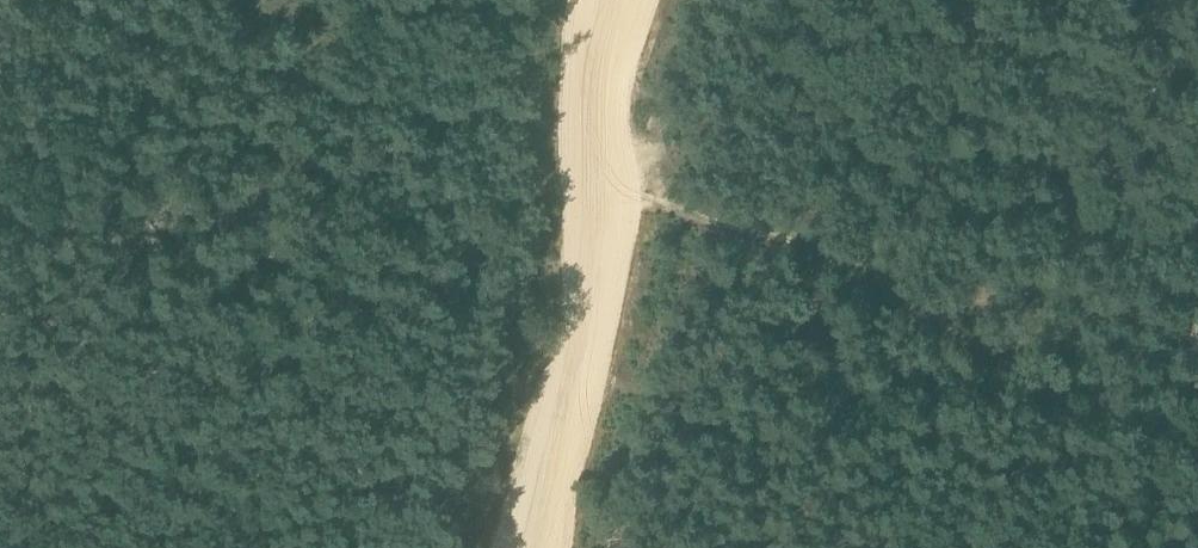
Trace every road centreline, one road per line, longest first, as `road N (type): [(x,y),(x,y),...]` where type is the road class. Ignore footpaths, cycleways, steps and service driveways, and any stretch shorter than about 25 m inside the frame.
road 1 (track): [(536,547),(597,287),(596,111),(618,0)]

